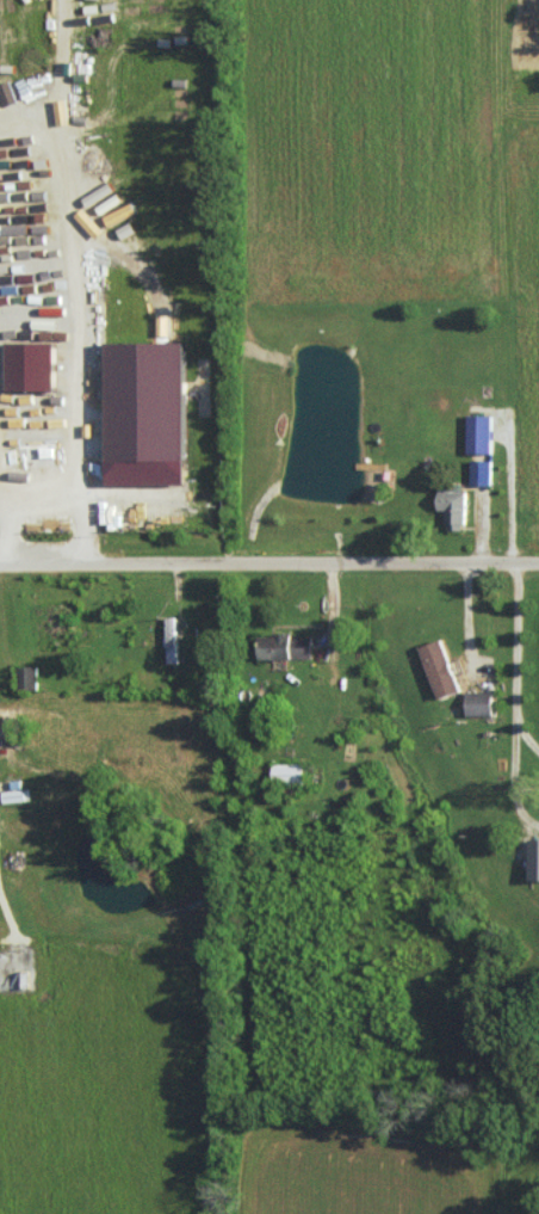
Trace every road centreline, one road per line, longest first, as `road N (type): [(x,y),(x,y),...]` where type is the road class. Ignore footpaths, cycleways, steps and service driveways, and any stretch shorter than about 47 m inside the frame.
road 1 (residential): [(0,568),(538,562)]

